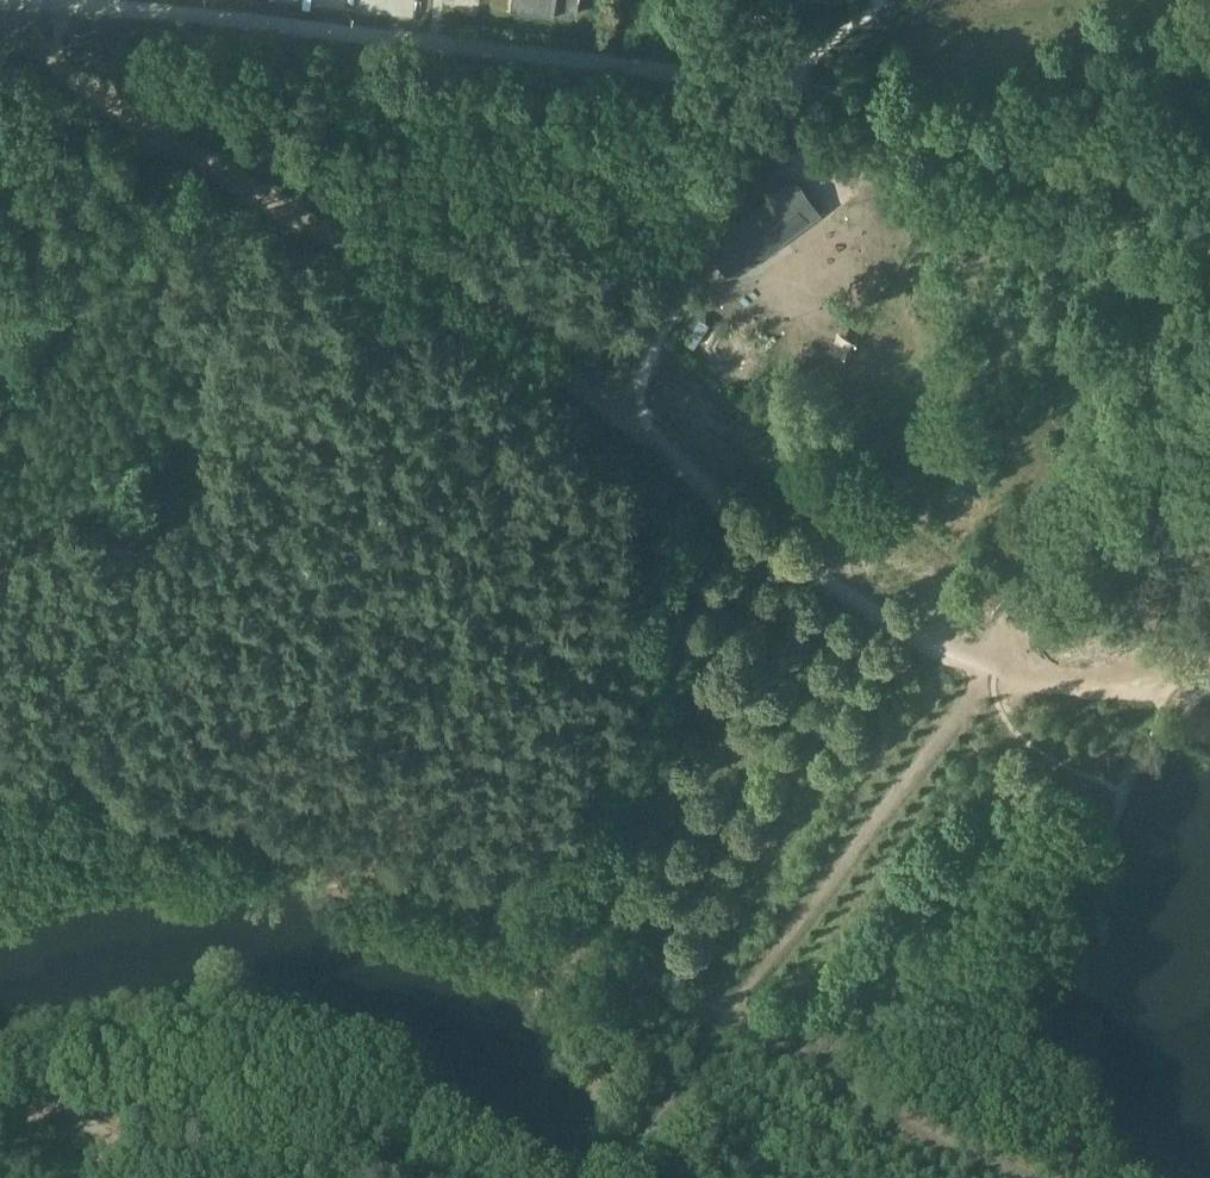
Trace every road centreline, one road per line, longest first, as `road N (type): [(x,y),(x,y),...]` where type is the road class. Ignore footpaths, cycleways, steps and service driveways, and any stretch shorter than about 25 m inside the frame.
road 1 (track): [(37,0),(114,111),(290,184),(642,381)]
road 2 (track): [(982,666),(954,716),(771,960)]

